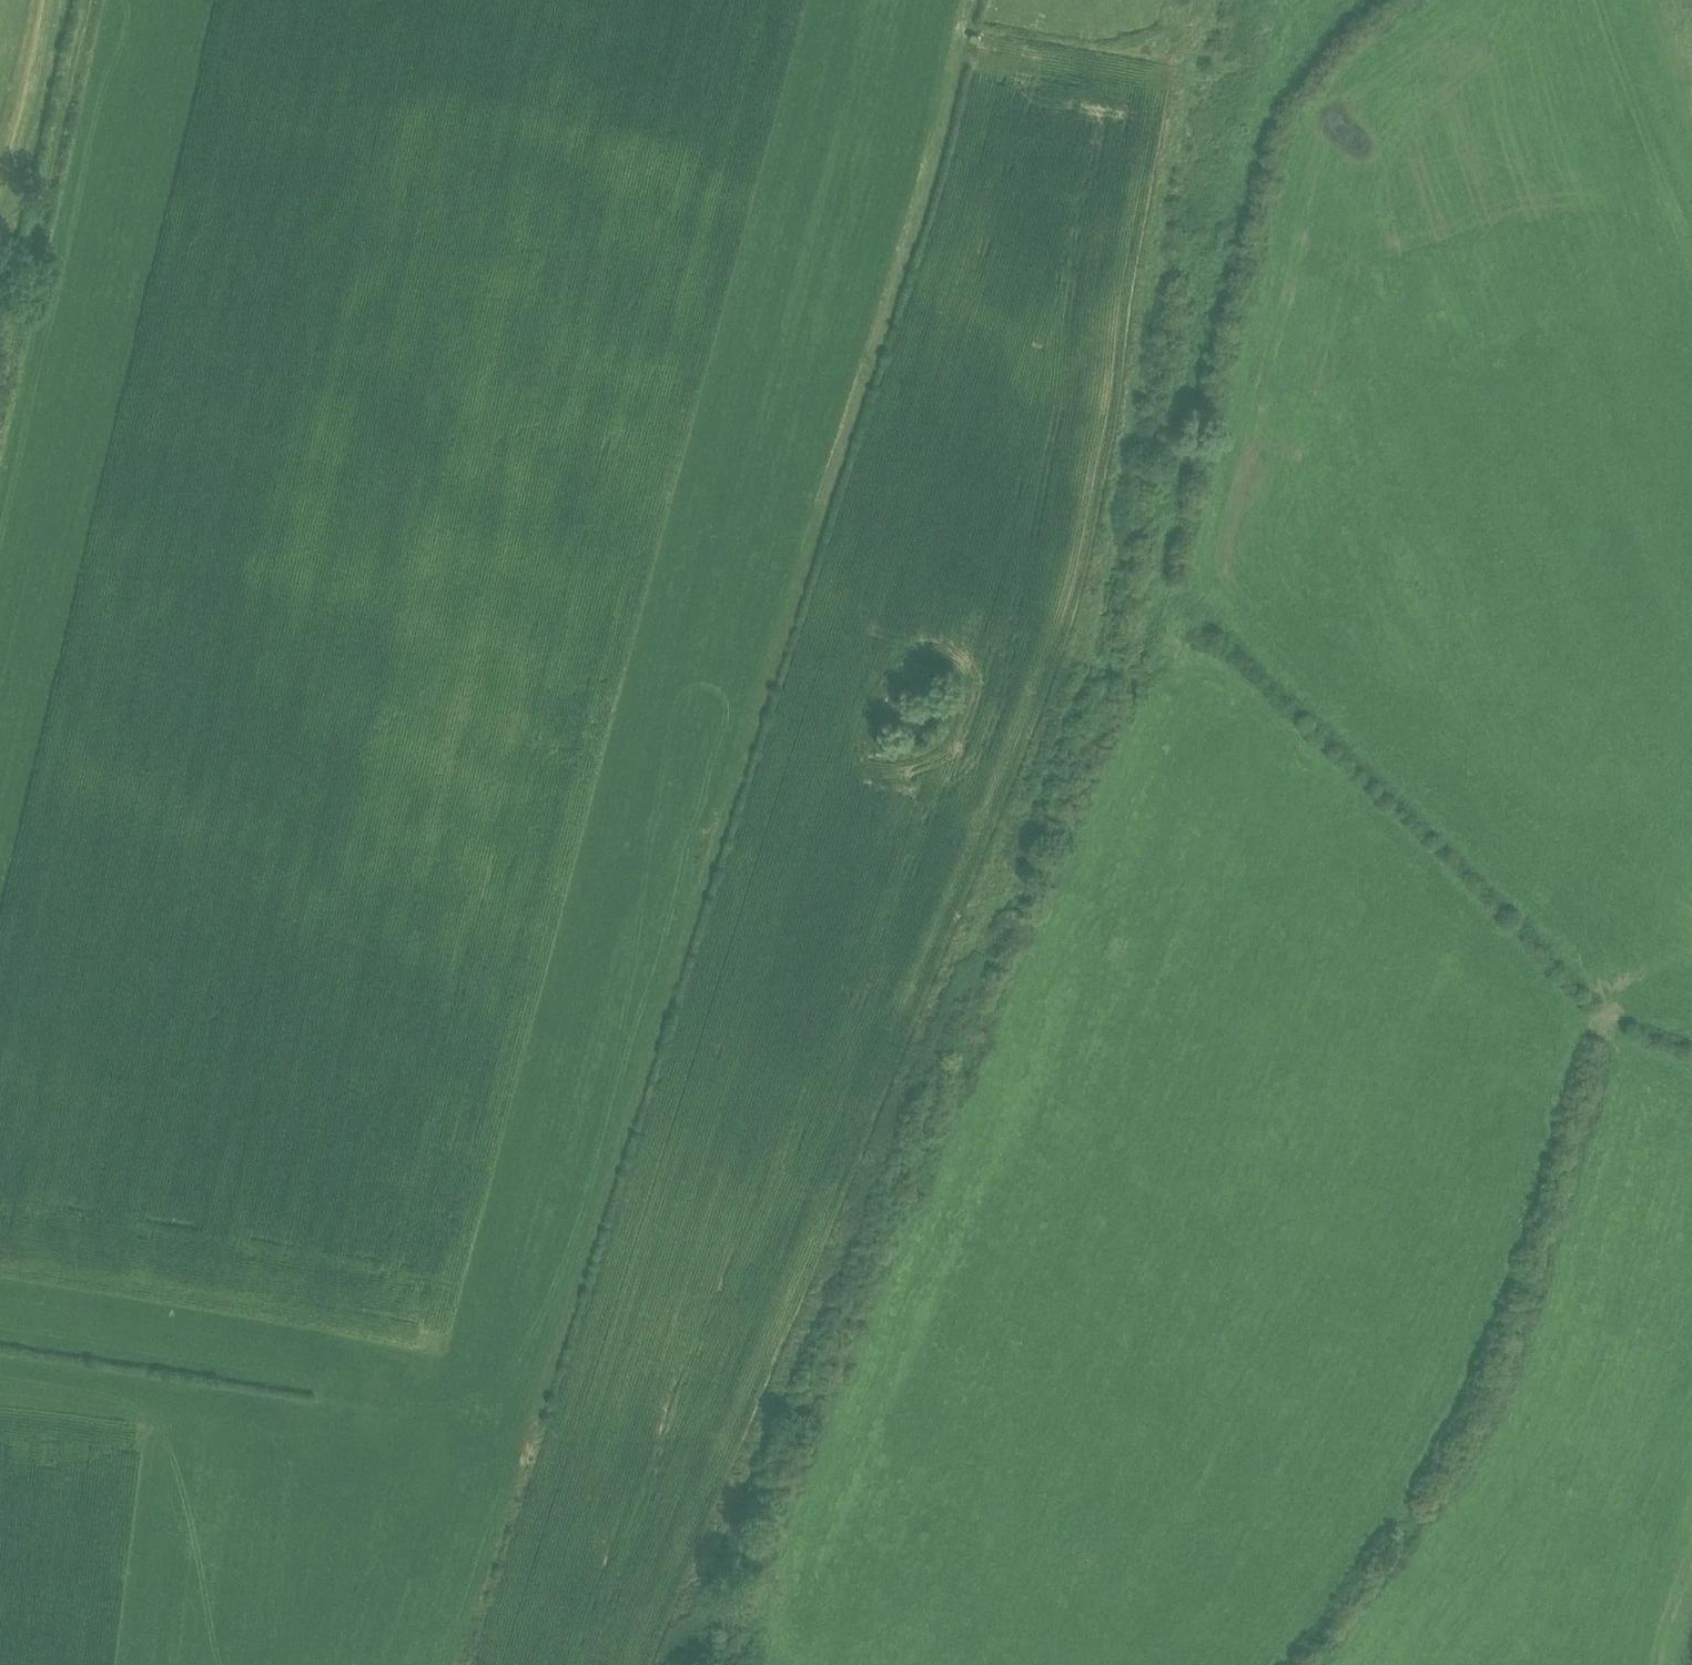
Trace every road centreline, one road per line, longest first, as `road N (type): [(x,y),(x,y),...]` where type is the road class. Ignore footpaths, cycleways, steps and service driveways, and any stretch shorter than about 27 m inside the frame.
road 1 (track): [(524,1464),(917,231),(973,0)]
road 2 (track): [(0,196),(25,153),(58,0)]

